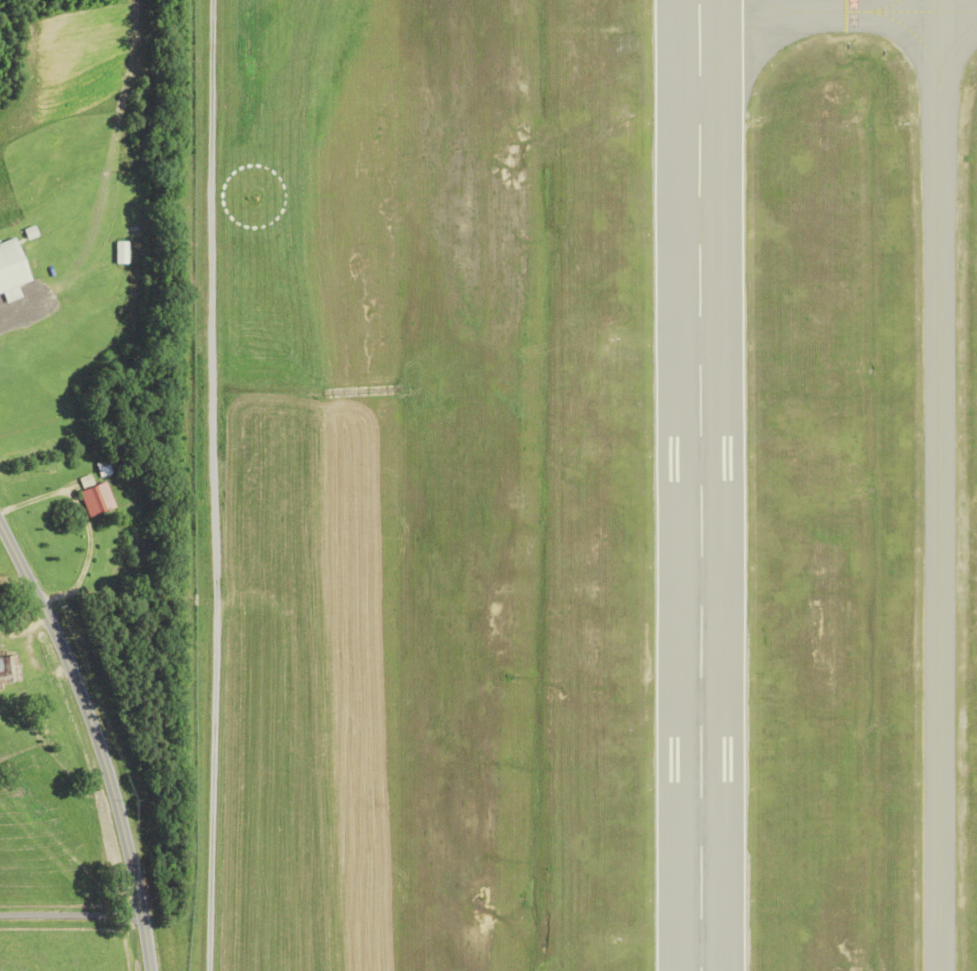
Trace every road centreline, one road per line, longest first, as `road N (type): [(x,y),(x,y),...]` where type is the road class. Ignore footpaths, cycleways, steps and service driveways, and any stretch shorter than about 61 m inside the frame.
road 1 (tertiary): [(152,970),(137,875),(79,685),(0,521)]

